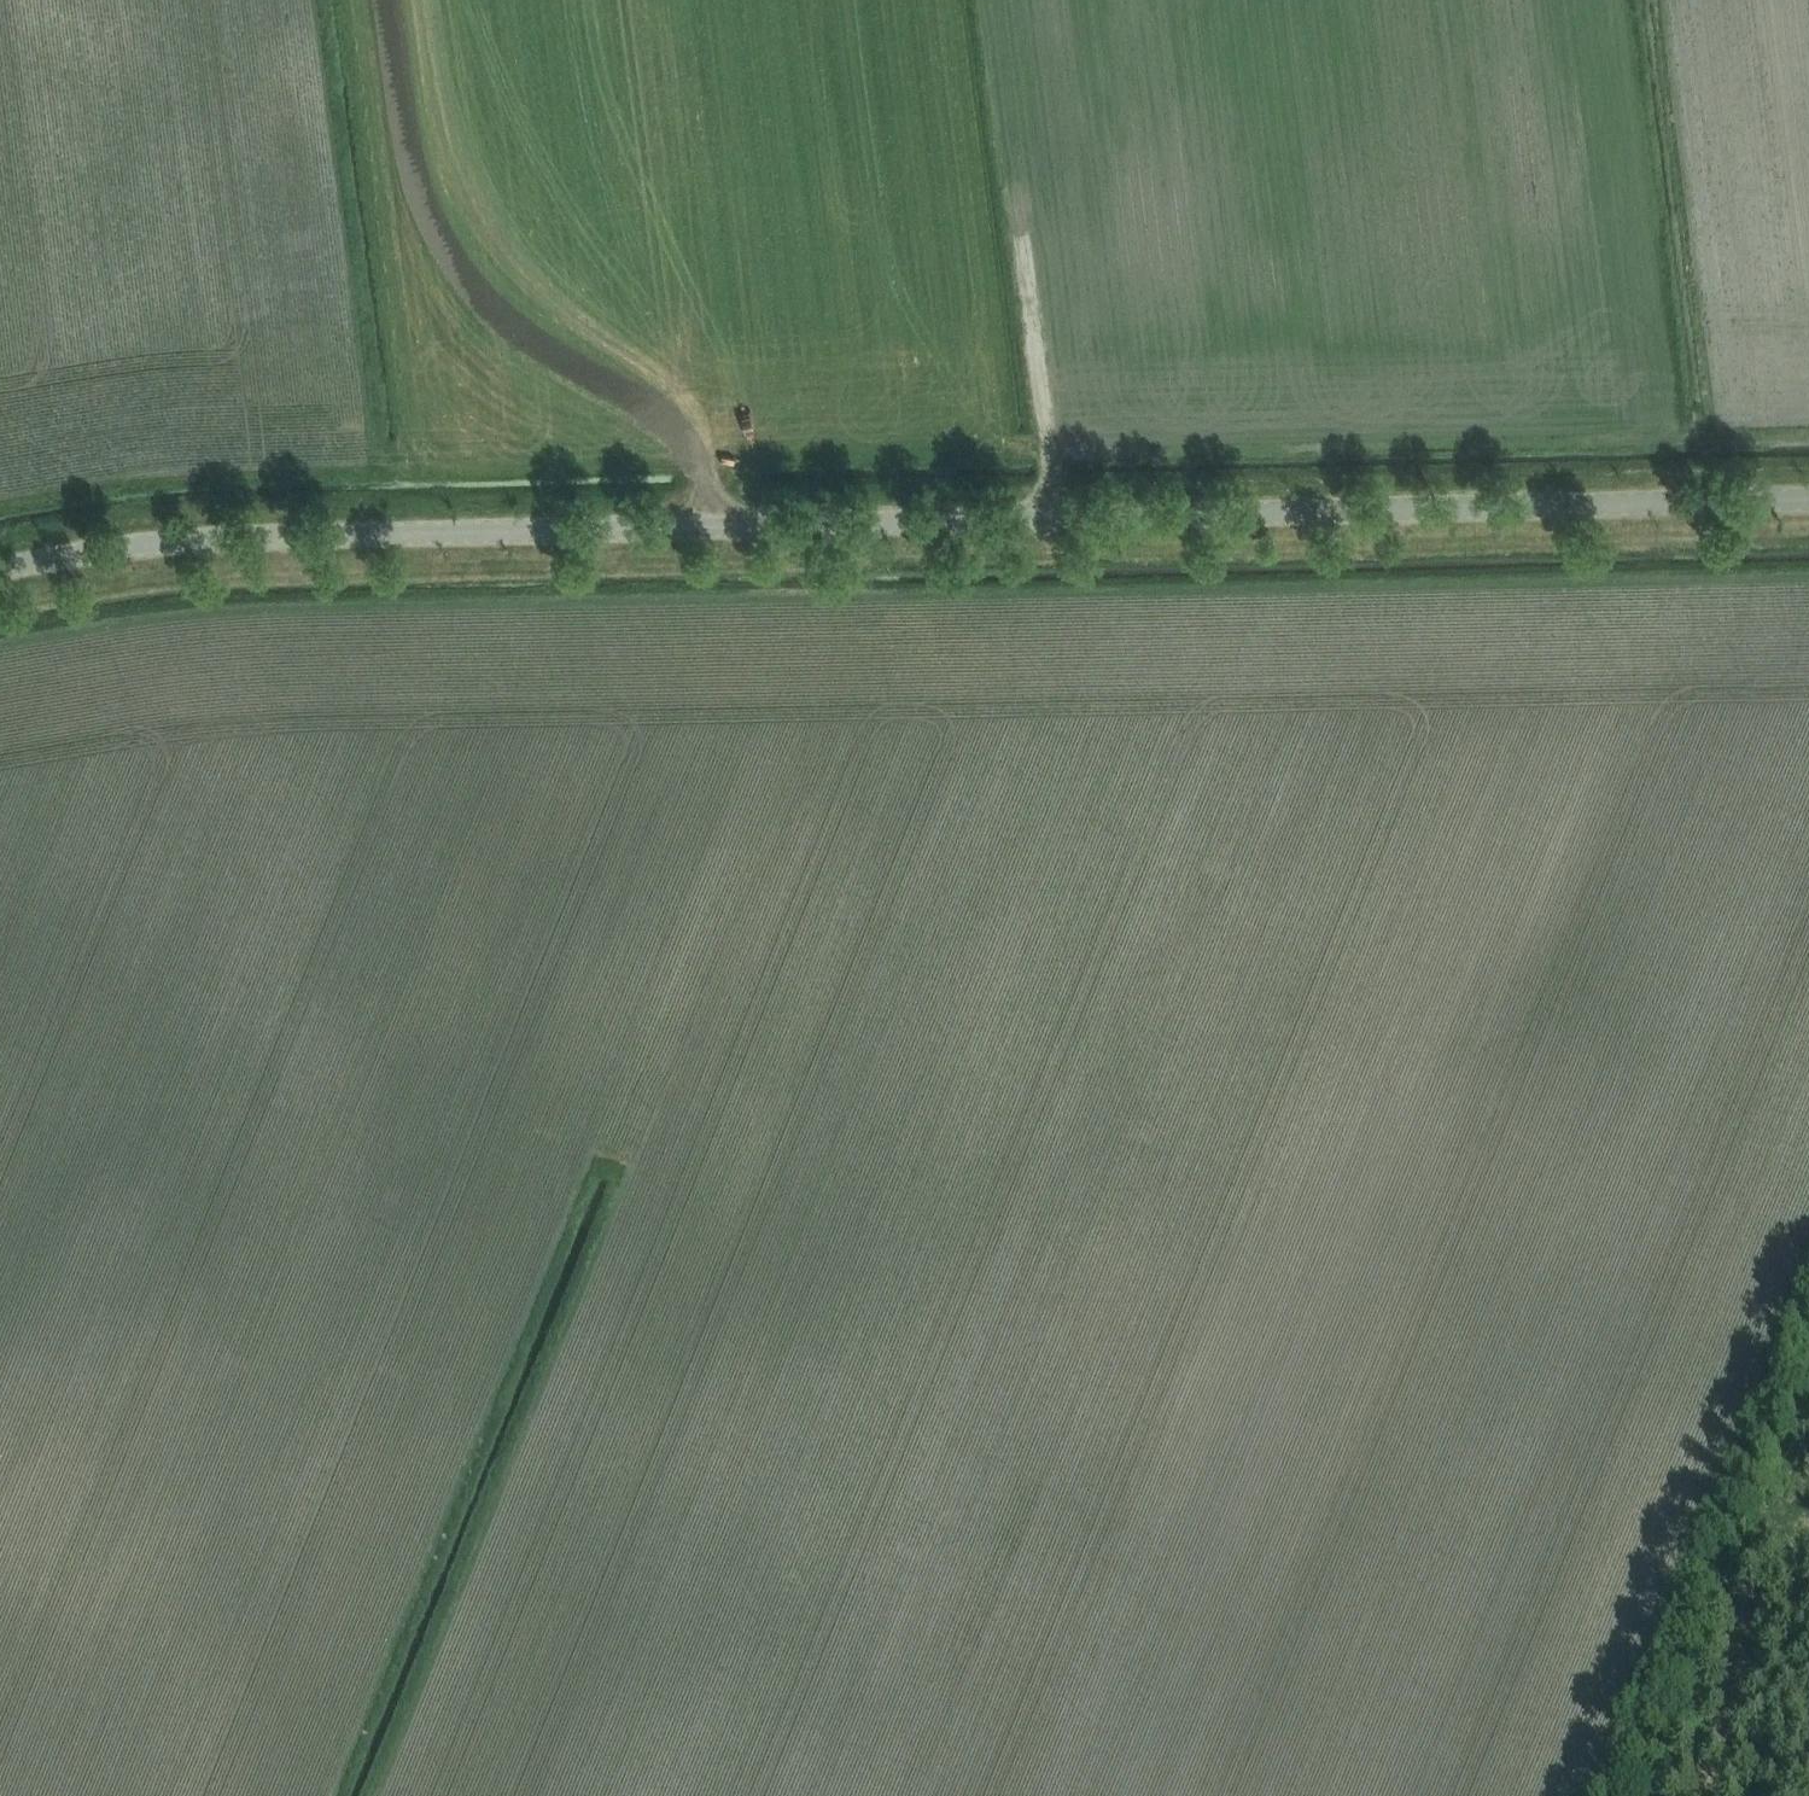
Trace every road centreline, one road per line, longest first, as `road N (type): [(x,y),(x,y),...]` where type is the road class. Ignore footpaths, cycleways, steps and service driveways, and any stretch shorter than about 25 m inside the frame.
road 1 (unclassified): [(0,571),(149,543),(251,536),(1808,498)]

